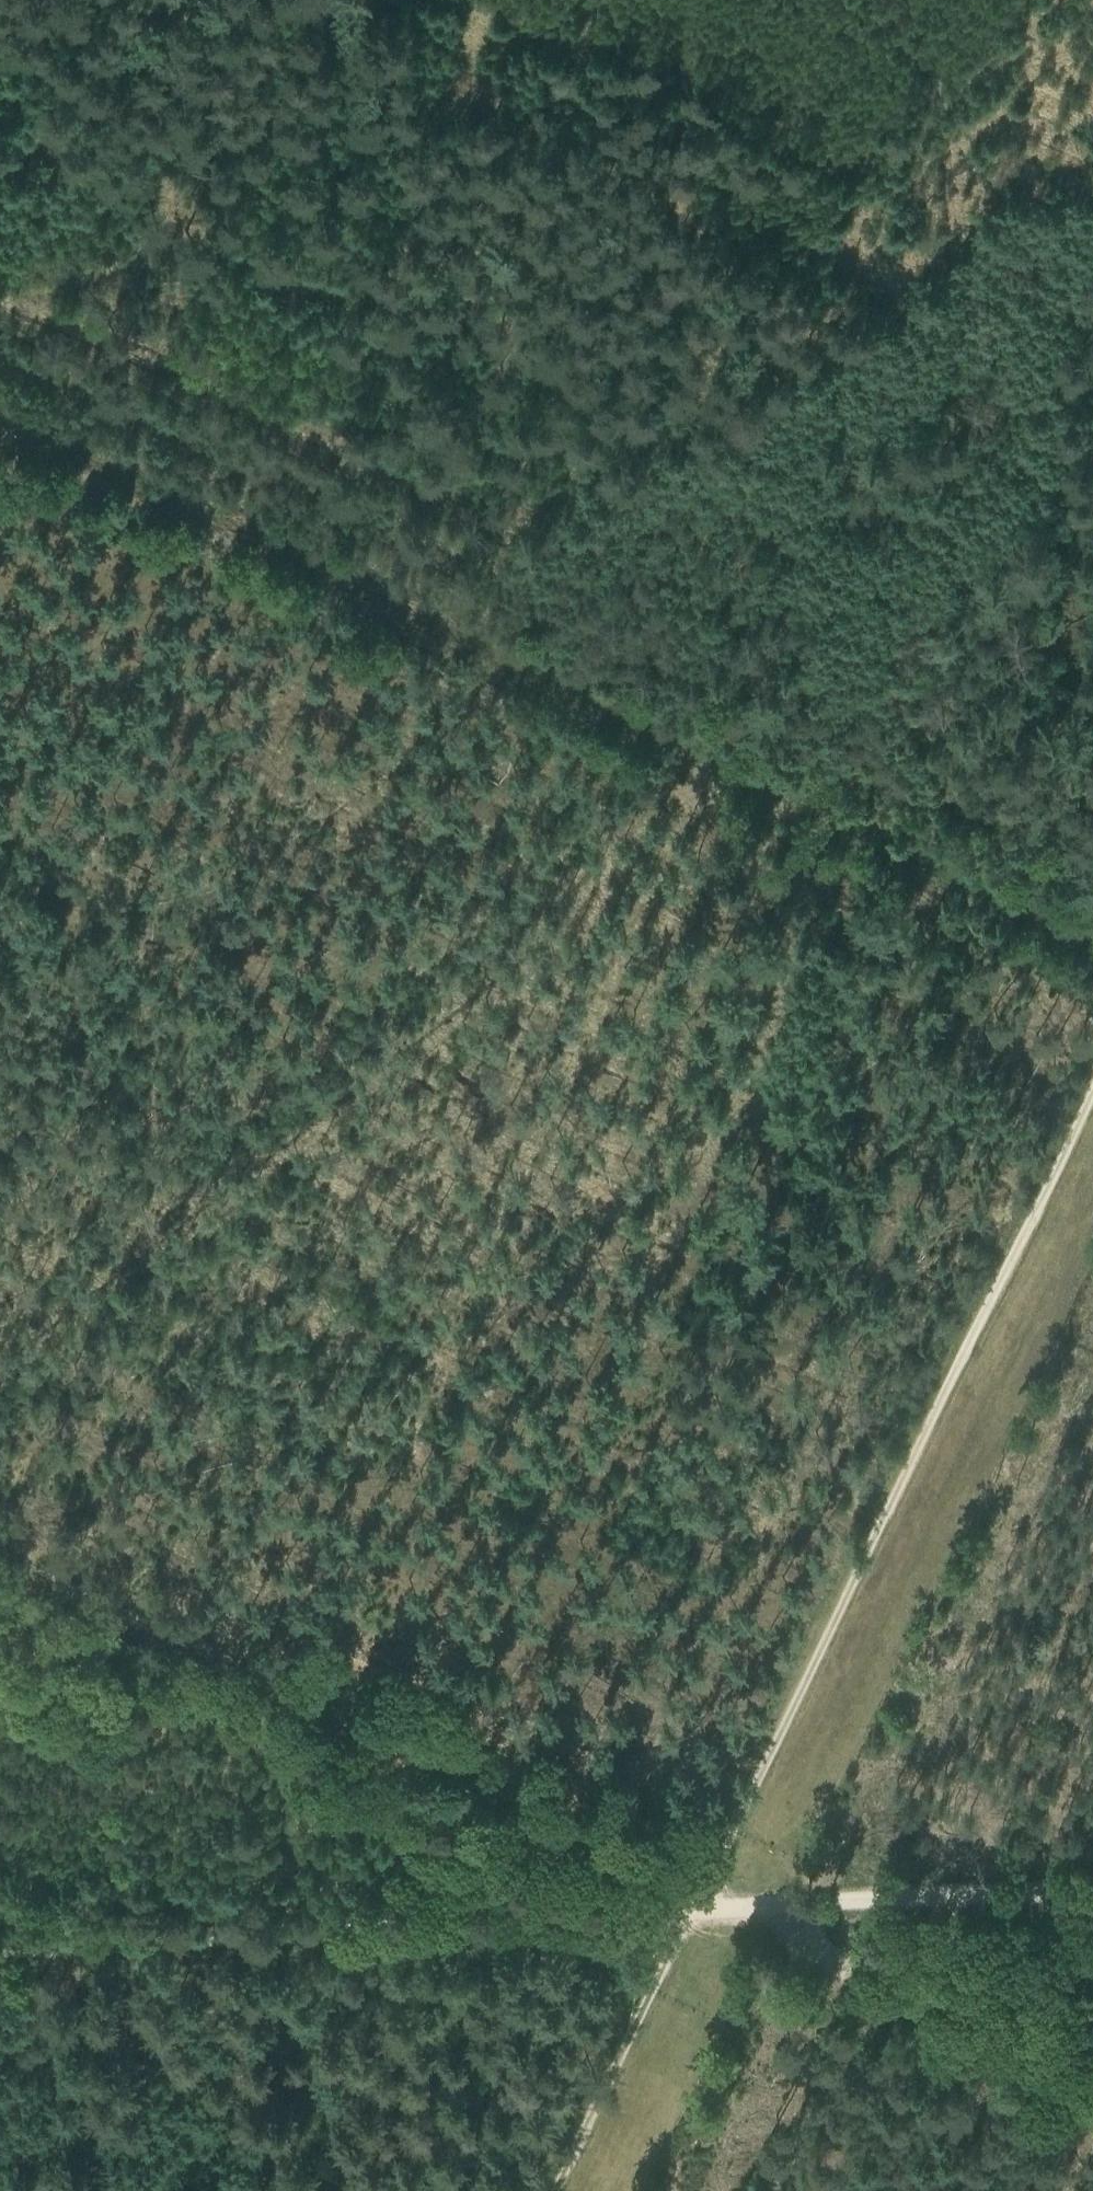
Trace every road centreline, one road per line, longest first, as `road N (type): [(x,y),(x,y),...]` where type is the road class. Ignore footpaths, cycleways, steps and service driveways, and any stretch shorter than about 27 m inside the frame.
road 1 (track): [(1092,1092),(695,1913)]
road 2 (track): [(0,1950),(695,1913)]
road 3 (track): [(695,1913),(1092,1892)]
road 4 (track): [(695,1913),(553,2190)]

